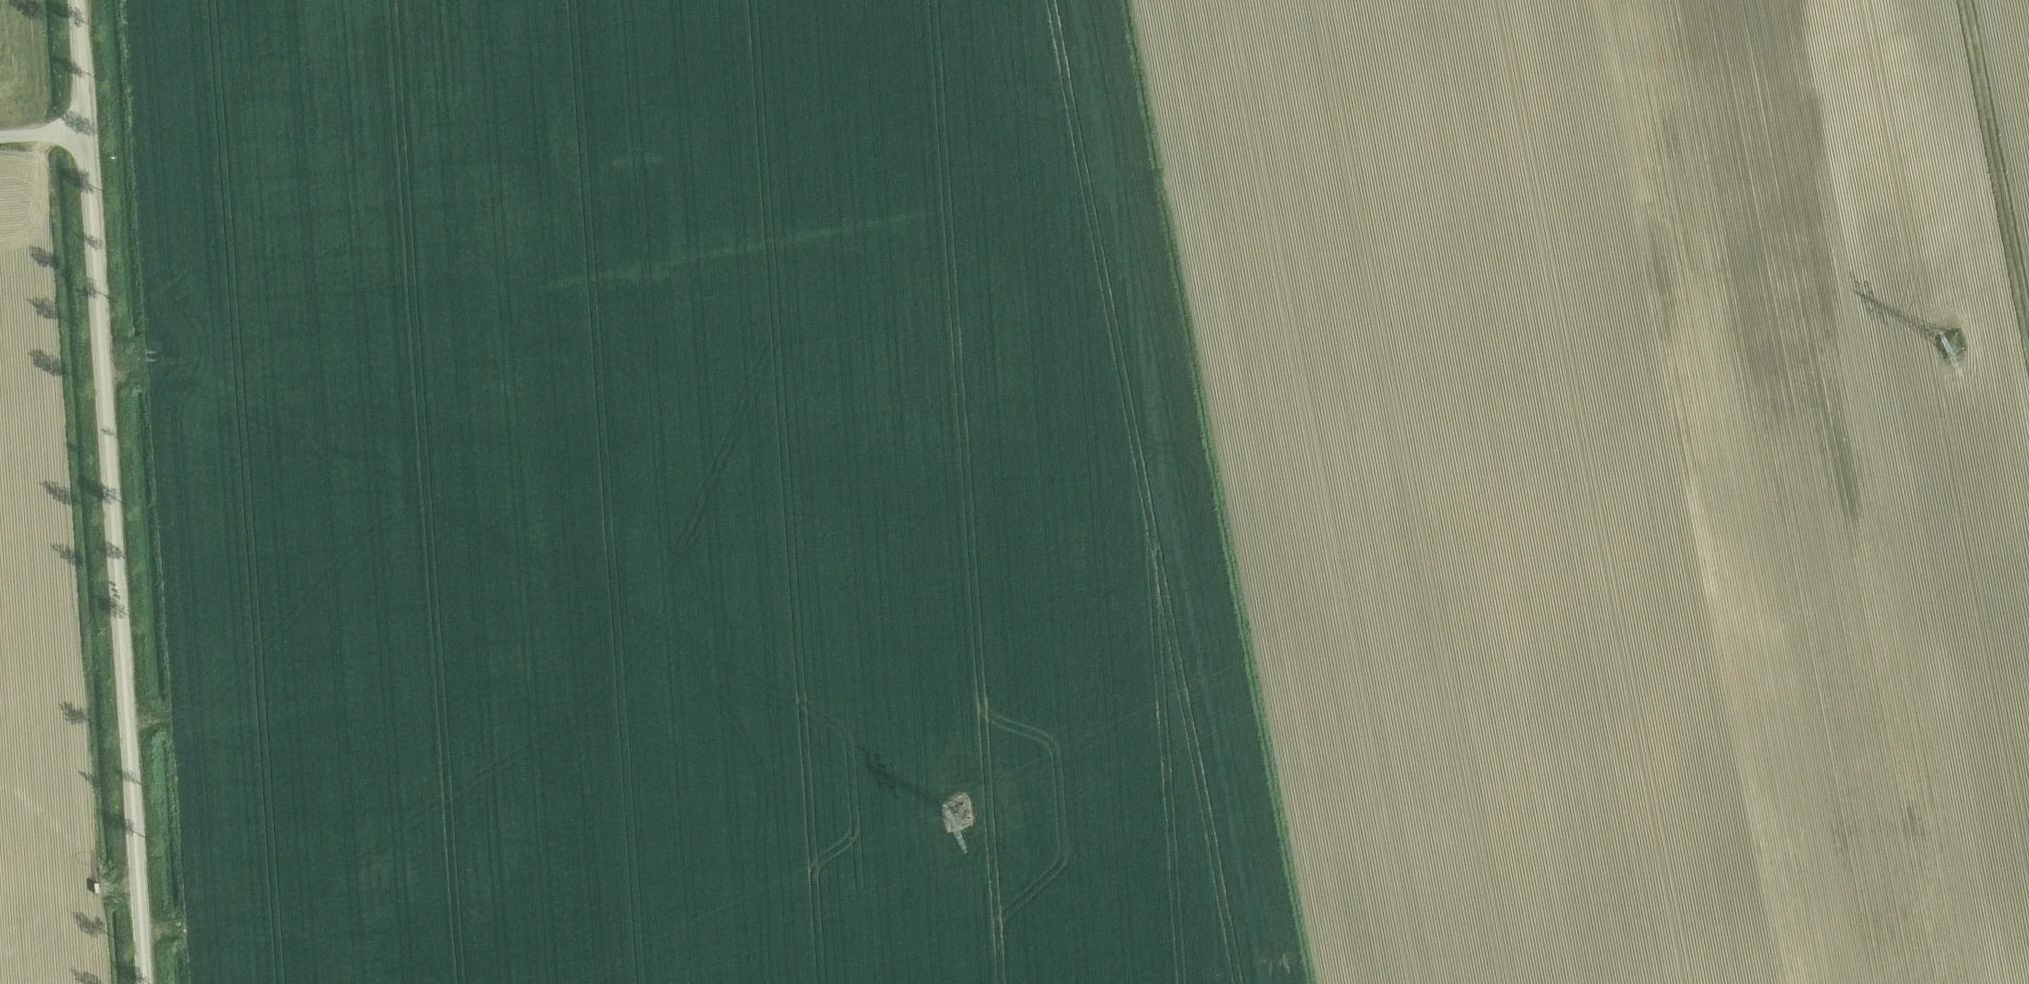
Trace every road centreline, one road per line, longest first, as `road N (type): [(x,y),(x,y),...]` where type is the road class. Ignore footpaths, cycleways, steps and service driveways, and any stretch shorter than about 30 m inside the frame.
road 1 (unclassified): [(147,983),(78,0)]
road 2 (track): [(2028,326),(1967,0)]

